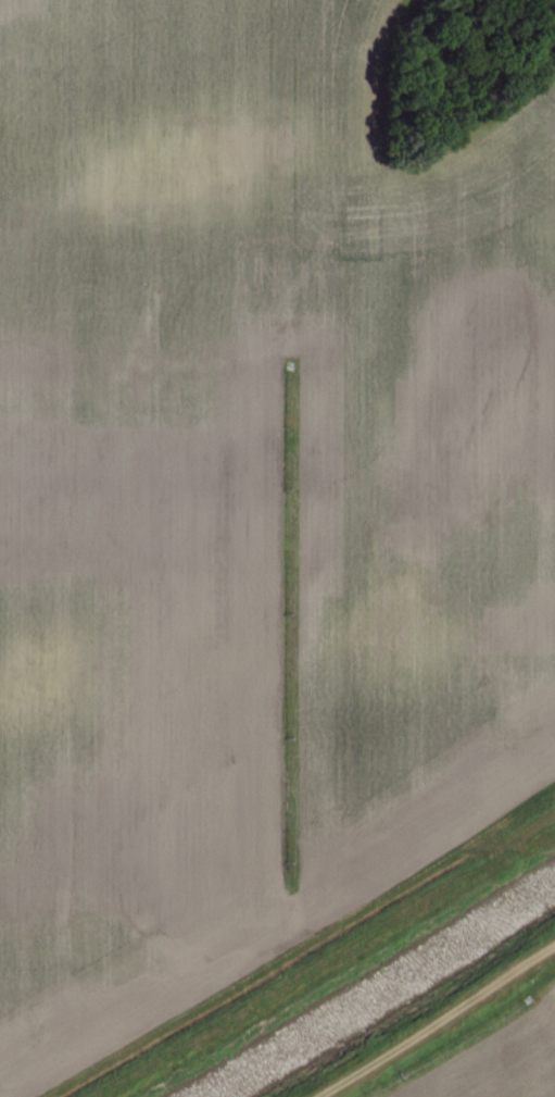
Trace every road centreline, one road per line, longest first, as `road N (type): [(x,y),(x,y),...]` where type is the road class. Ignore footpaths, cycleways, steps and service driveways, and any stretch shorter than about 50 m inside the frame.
road 1 (residential): [(41,1096),(223,990),(468,864),(524,939),(554,921)]

